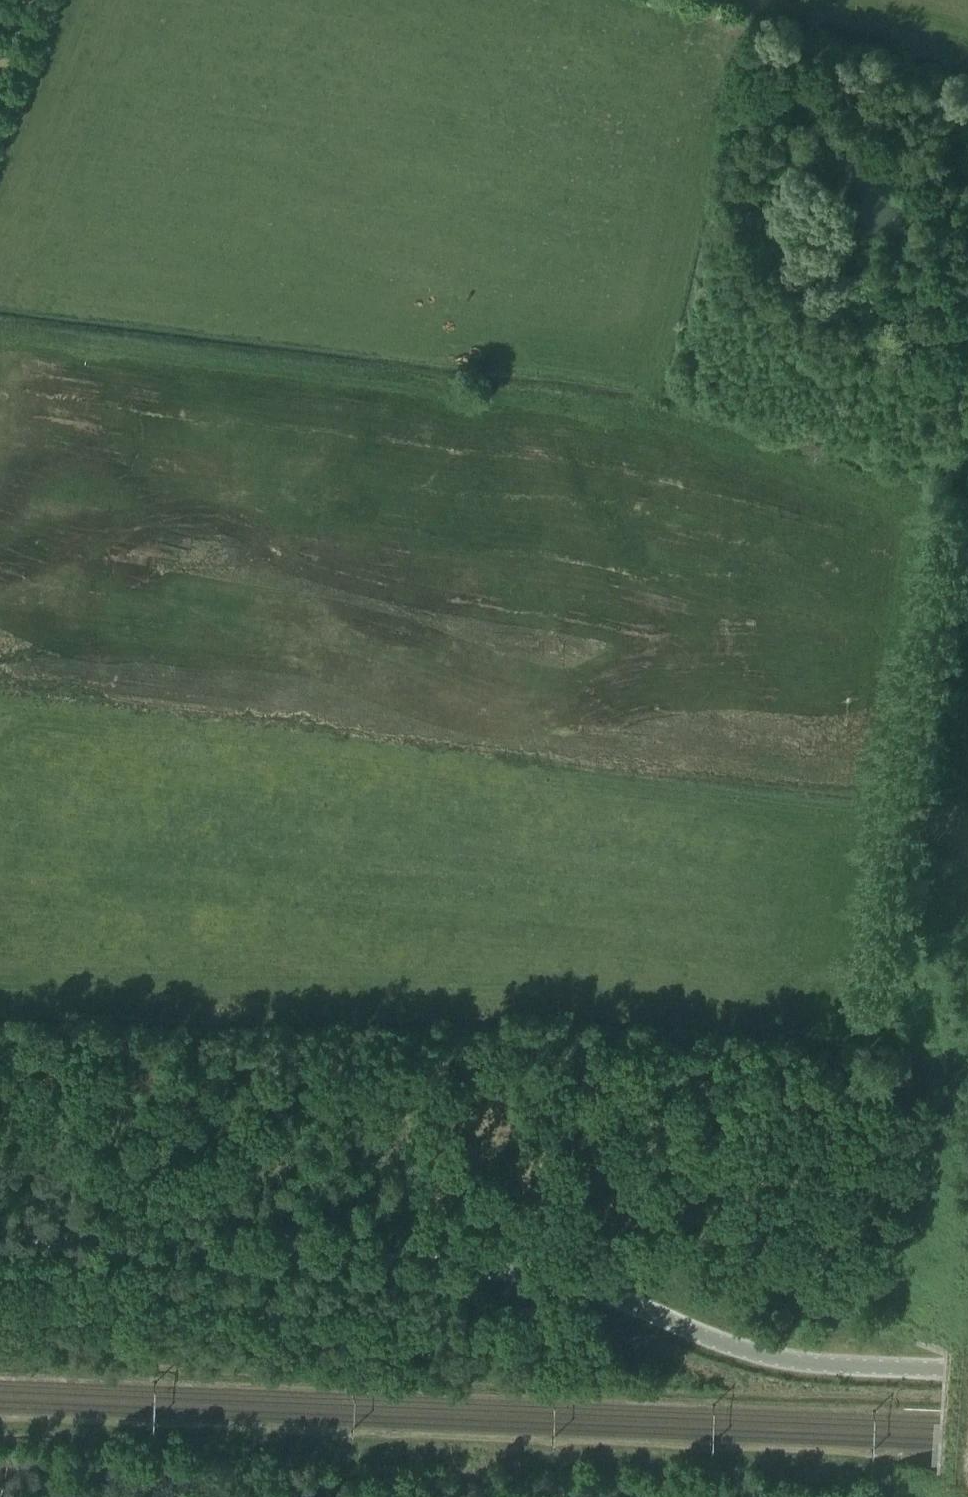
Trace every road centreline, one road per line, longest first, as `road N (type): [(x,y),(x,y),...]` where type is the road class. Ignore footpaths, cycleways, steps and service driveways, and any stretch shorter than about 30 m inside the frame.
road 1 (unclassified): [(967,1370),(755,1355),(579,1285),(508,1270),(0,1249)]

